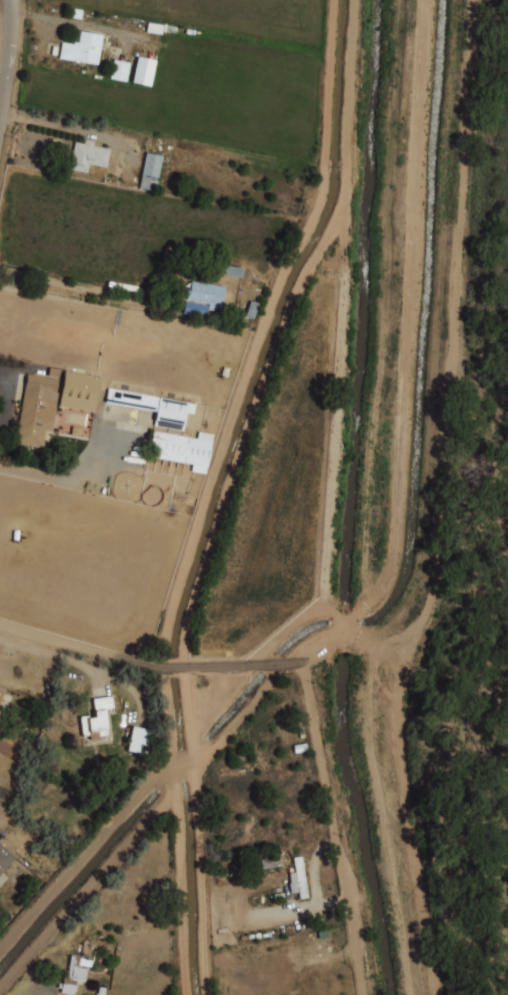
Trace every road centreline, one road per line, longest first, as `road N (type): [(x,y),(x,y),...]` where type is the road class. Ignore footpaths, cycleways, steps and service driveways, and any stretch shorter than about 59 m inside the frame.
road 1 (residential): [(151,665),(234,405),(322,199),(335,0)]
road 2 (residential): [(368,994),(309,674),(275,665),(151,665),(0,624)]

